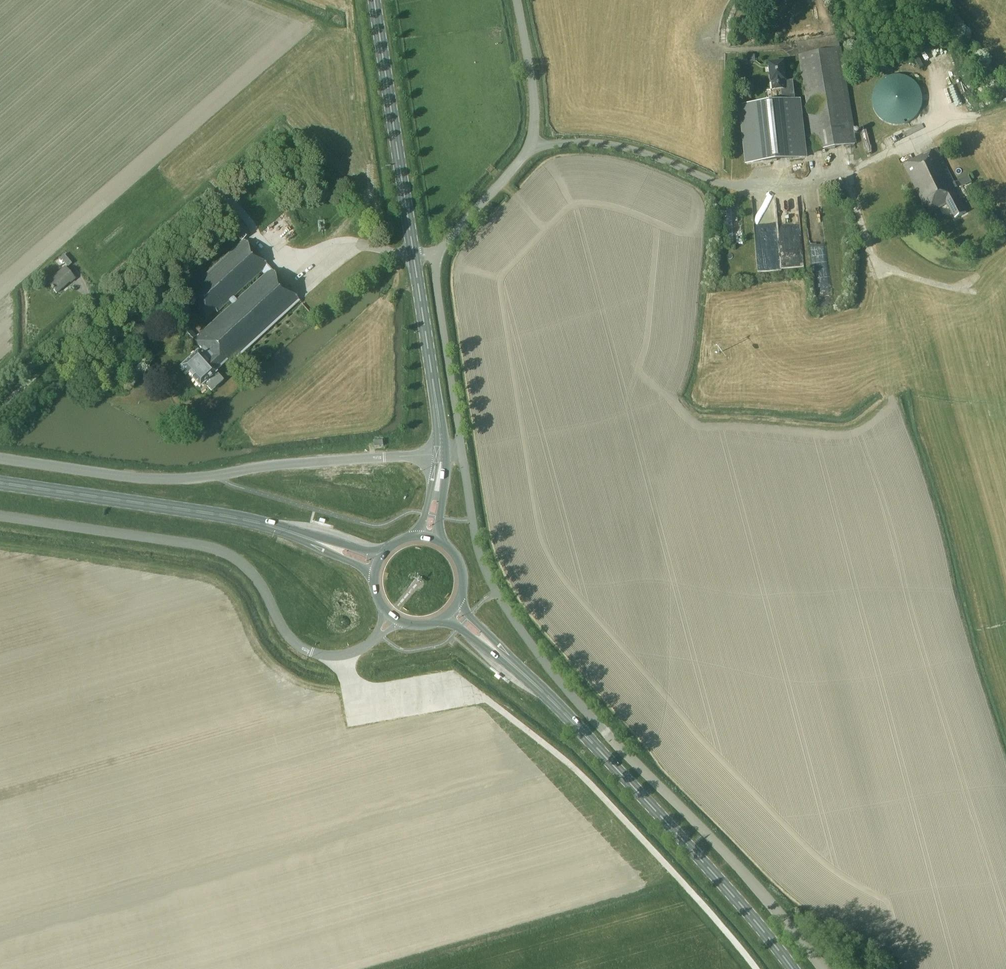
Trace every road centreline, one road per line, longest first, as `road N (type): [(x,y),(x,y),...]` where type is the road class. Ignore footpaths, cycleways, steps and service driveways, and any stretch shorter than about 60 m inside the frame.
road 1 (unclassified): [(822,968),(769,897),(525,638),(481,561),(462,451)]
road 2 (primary): [(791,968),(562,711),(451,610)]
road 3 (unclassified): [(0,516),(230,554),(251,571),(295,642),(317,654),(360,649),(392,615)]
road 4 (unclassified): [(0,458),(156,479),(441,453)]
road 5 (primary): [(377,565),(248,519),(0,483)]
road 6 (track): [(755,968),(585,779),(482,696)]
road 7 (unclassified): [(437,255),(530,144),(533,92),(516,0)]
road 8 (primary): [(413,256),(375,0)]
road 9 (primary): [(441,453),(413,256)]
road 10 (unclassified): [(462,451),(437,255)]
road 11 (track): [(847,175),(875,265),(972,292)]

